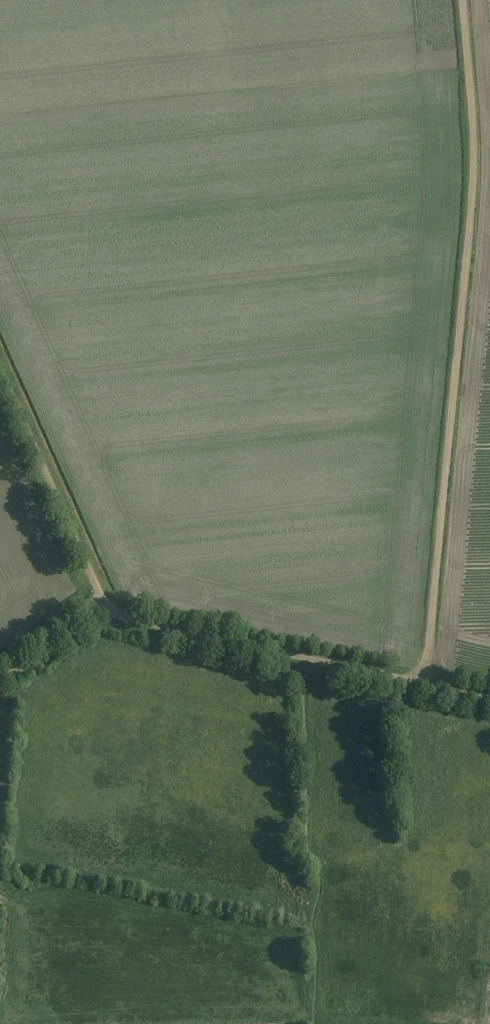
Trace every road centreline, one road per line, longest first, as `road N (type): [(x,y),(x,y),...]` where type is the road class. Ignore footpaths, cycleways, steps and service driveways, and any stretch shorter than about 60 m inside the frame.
road 1 (track): [(463,0),(475,130),(472,221),(423,683)]
road 2 (unclassified): [(101,595),(140,620),(489,696)]
road 3 (unclassified): [(101,595),(0,369)]
road 4 (track): [(0,677),(113,608)]

